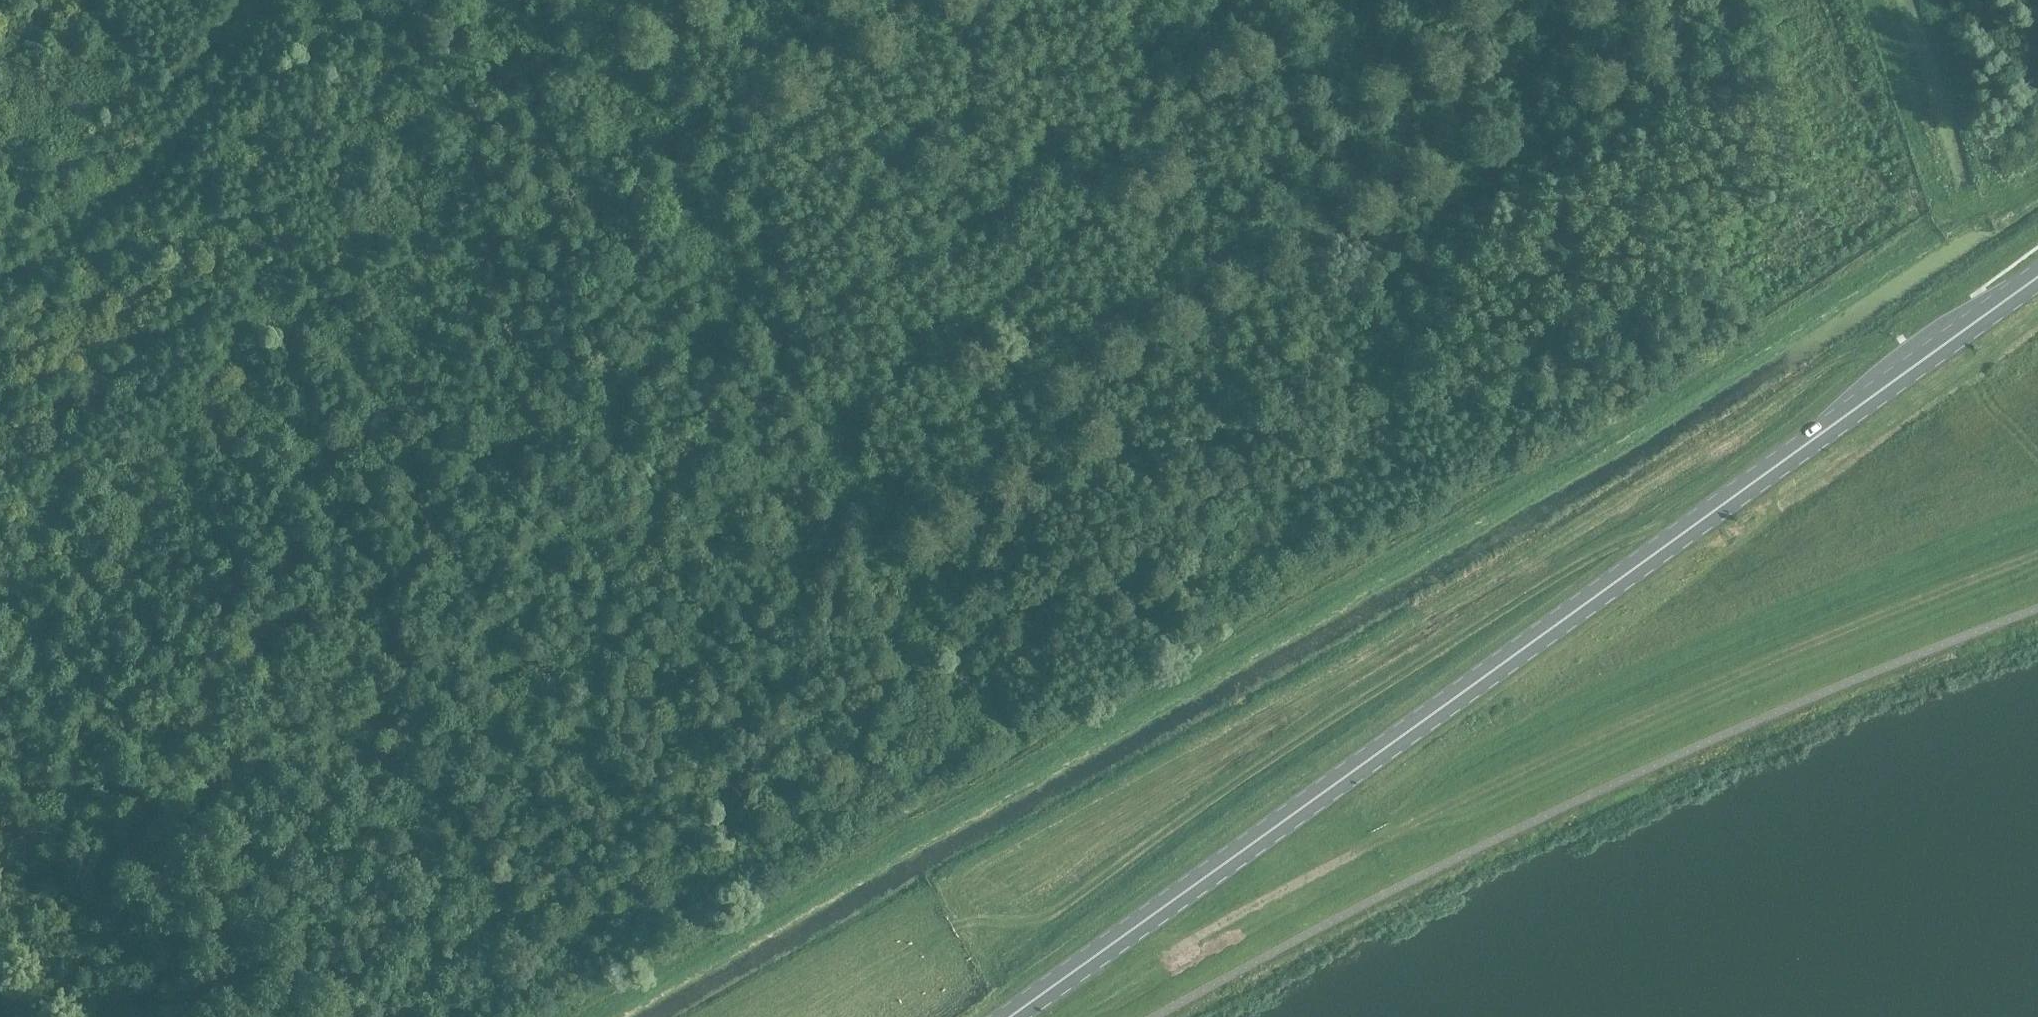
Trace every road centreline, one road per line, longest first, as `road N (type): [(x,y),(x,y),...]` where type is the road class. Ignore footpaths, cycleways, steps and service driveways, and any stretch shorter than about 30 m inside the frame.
road 1 (primary): [(1036,1016),(1252,857),(1542,659),(1908,367),(2037,276)]

